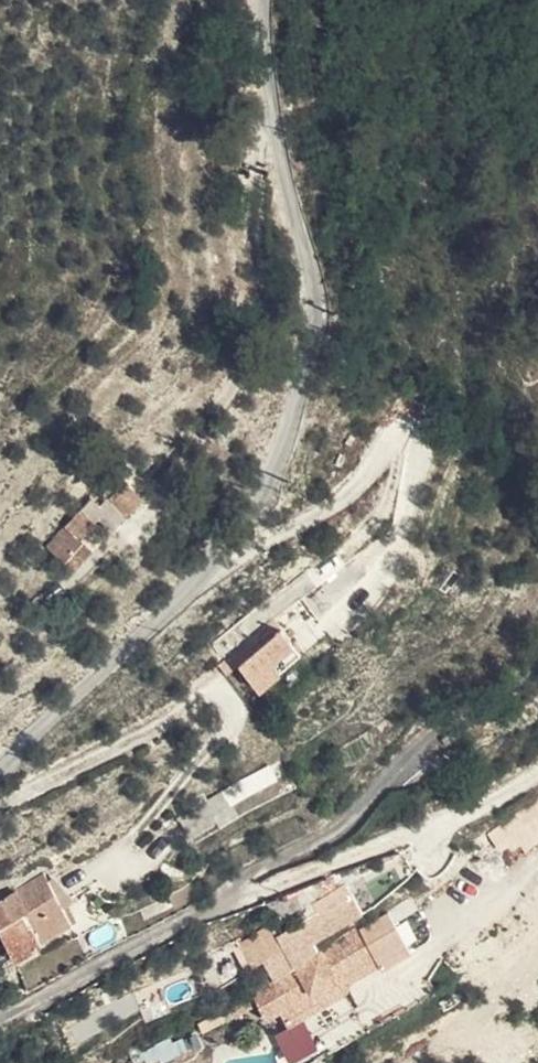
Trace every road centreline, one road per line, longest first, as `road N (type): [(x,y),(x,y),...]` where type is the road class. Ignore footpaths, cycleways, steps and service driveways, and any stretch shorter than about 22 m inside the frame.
road 1 (unclassified): [(261,0),(269,103),(310,301),(308,348),(270,487),(218,558),(0,763)]
road 2 (track): [(0,1015),(229,892),(378,792),(537,650)]

